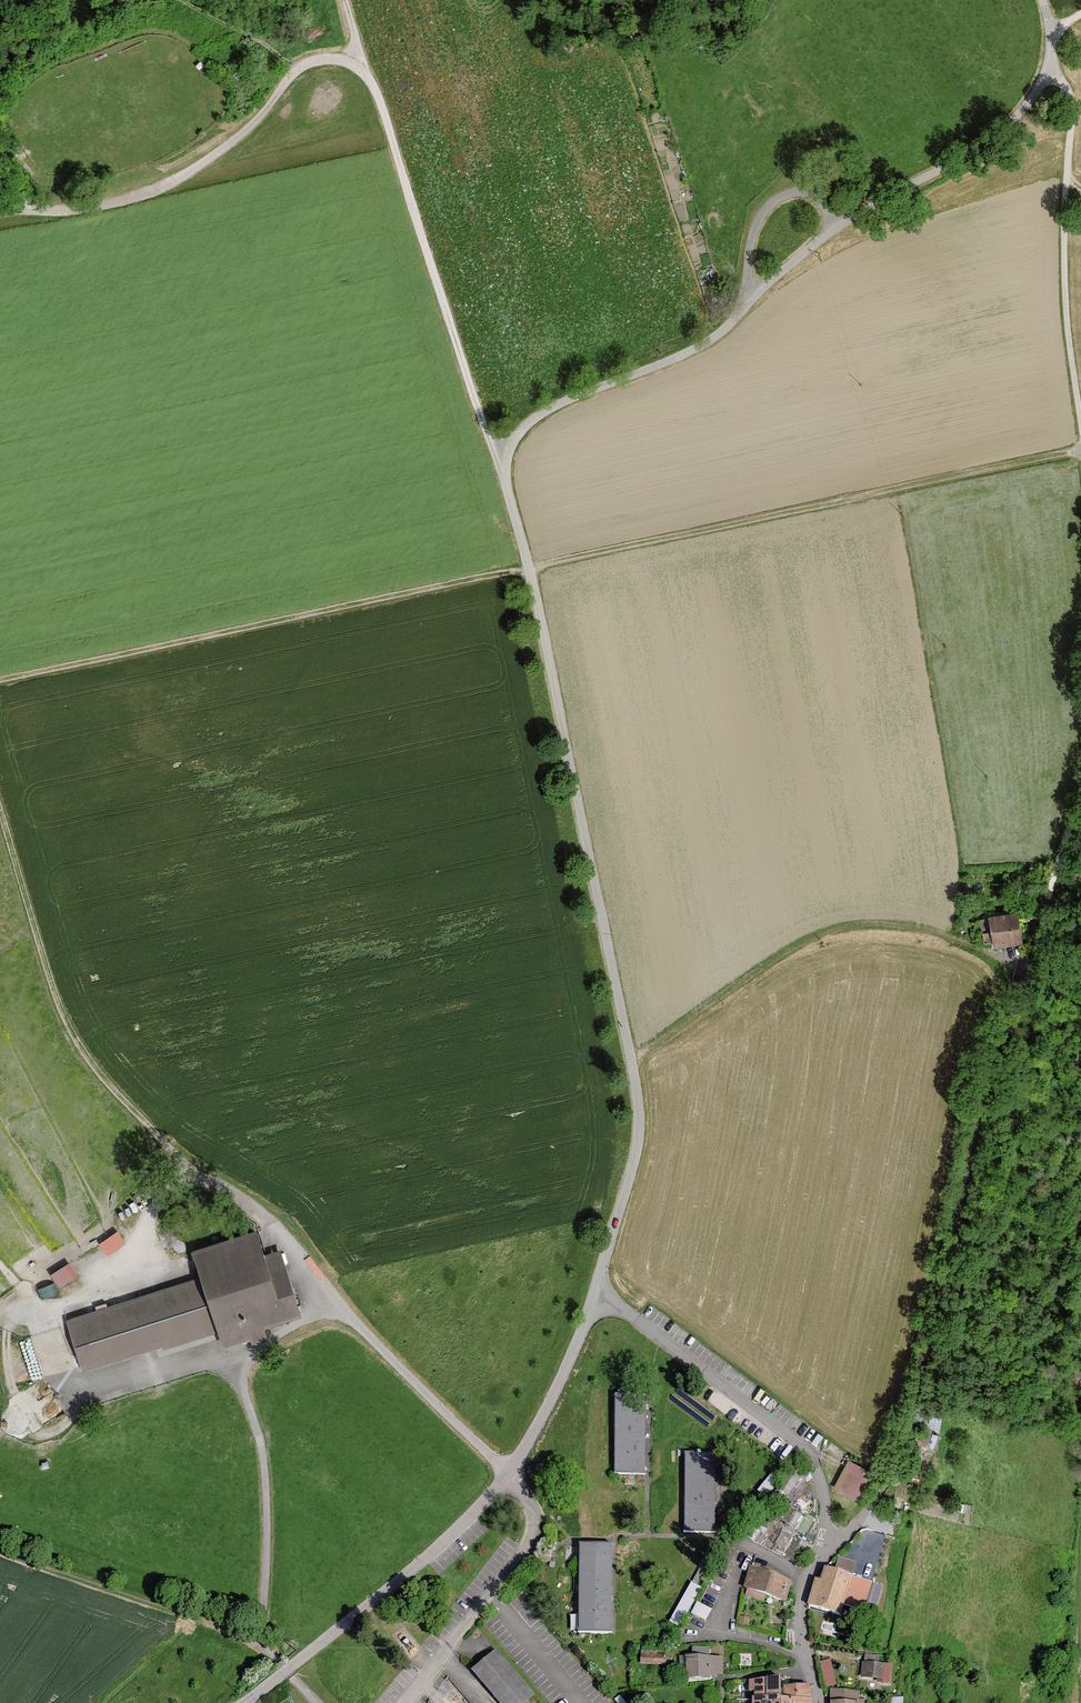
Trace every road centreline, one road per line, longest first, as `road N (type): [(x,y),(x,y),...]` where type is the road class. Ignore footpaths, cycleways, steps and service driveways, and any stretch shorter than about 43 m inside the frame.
road 1 (unclassified): [(597,1291),(632,1171),(639,1111),(529,571),(498,458)]
road 2 (track): [(1080,789),(988,1083),(898,1450),(872,1505),(821,1548)]
road 3 (unclassified): [(498,458),(540,415),(705,343),(837,226),(1002,132),(1035,94),(1052,50)]
road 4 (track): [(0,1551),(261,1641),(266,1477),(232,1352),(331,1297)]
road 5 (track): [(1080,449),(529,571)]
road 6 (track): [(0,681),(529,571)]
road 7 (track): [(630,1057),(768,964),(842,927),(893,923),(935,932),(997,954),(1026,976)]
road 8 (track): [(186,1182),(177,1152),(106,1081),(70,1027),(0,801)]
road 9 (track): [(366,75),(327,58),(297,66),(254,122),(167,185),(89,207),(0,211)]
road 10 (track): [(1052,50),(1071,105),(1065,293),(1080,424)]
road 11 (track): [(483,423),(366,75)]
road 12 (unclassified): [(246,1702),(423,1560),(510,1473)]
road 13 (track): [(272,1224),(339,1307),(510,1473)]
road 14 (track): [(0,1265),(39,1310),(70,1384),(98,1386),(232,1352)]
road 15 (unclassified): [(510,1473),(533,1511),(530,1541),(404,1702)]
road 16 (unclassified): [(597,1291),(806,1452)]
road 17 (track): [(186,1182),(157,1203),(123,1263),(82,1297),(0,1314)]
road 18 (residential): [(806,1659),(801,1597),(824,1537),(825,1506),(806,1452)]
road 19 (unclassified): [(510,1473),(597,1291)]
road 20 (track): [(837,226),(812,186),(768,207),(751,244),(748,304)]

